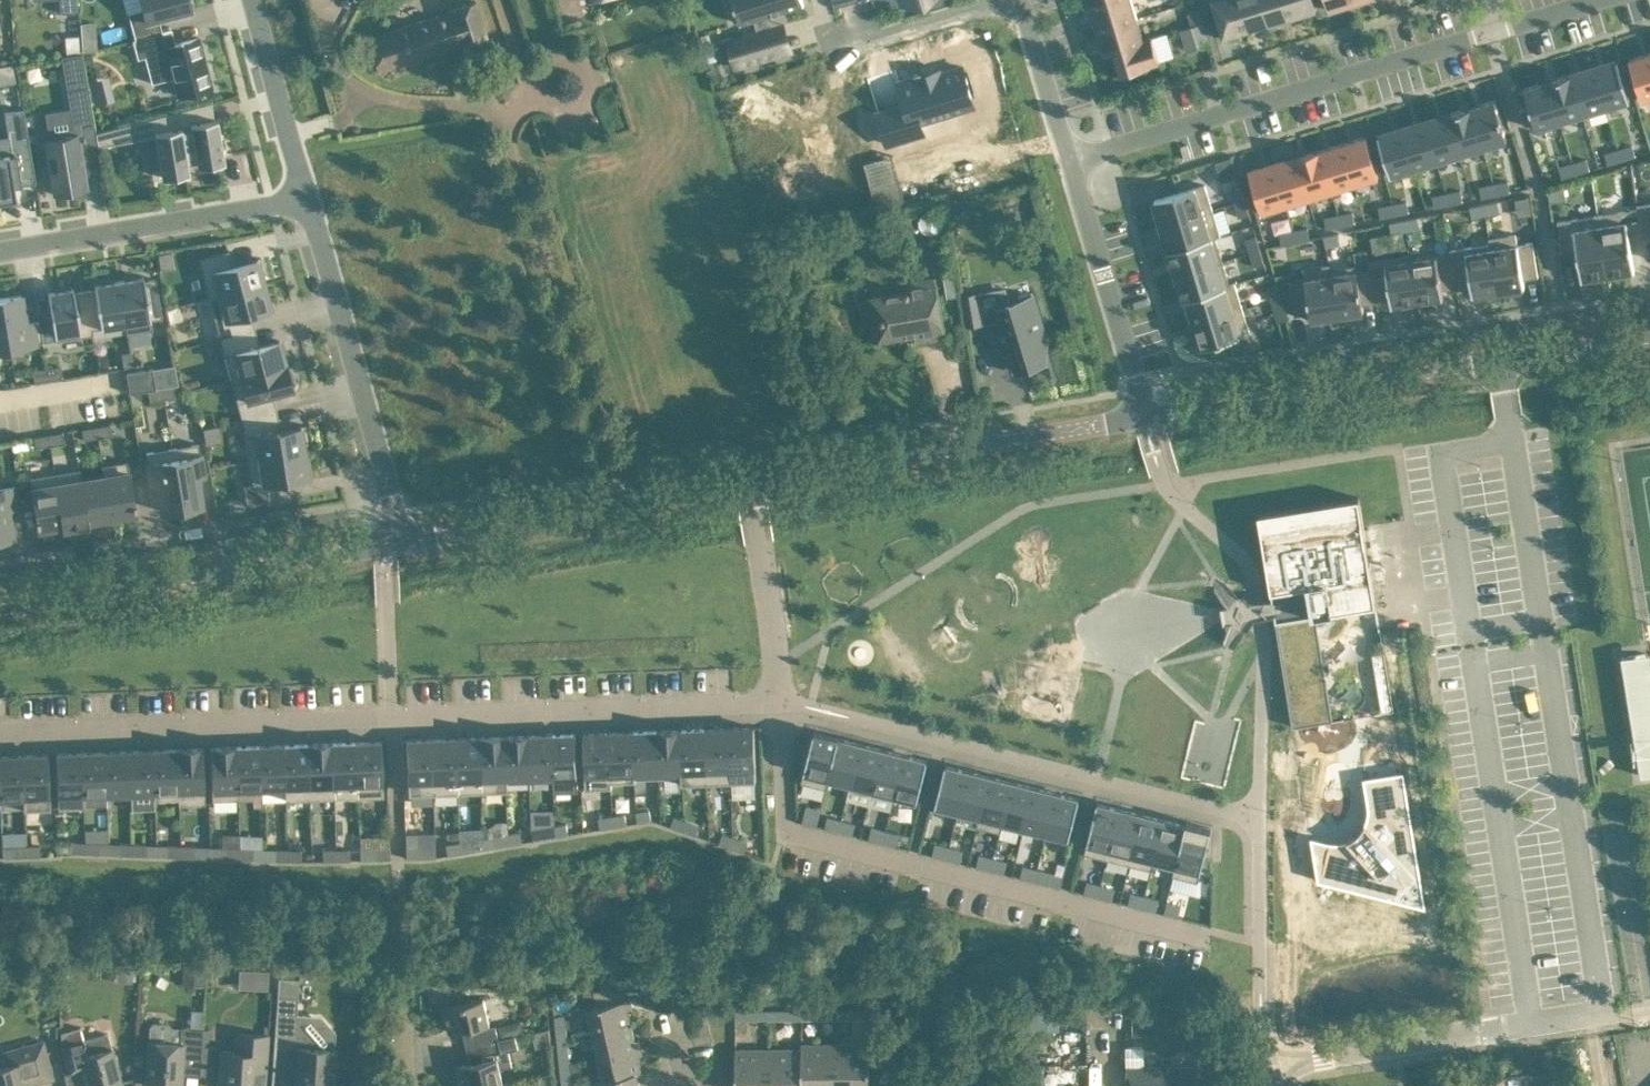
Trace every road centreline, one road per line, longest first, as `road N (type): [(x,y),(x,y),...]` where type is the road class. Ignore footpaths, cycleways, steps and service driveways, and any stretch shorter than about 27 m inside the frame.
road 1 (residential): [(0,728),(780,698)]
road 2 (residential): [(1071,161),(1607,0)]
road 3 (residential): [(1149,418),(1649,338)]
road 4 (residential): [(0,609),(406,541)]
road 5 (residential): [(1265,1085),(1266,1063),(1649,1009)]
road 6 (residential): [(749,484),(1149,418)]
road 7 (residential): [(406,541),(306,199)]
road 8 (residential): [(406,541),(749,484)]
road 9 (residential): [(0,252),(306,199)]
road 10 (residential): [(1071,161),(1149,418)]
road 11 (residential): [(749,484),(780,698)]
road 12 (residential): [(306,199),(253,0)]
road 13 (residential): [(1022,0),(1071,161)]
road 14 (residential): [(991,0),(832,48)]

